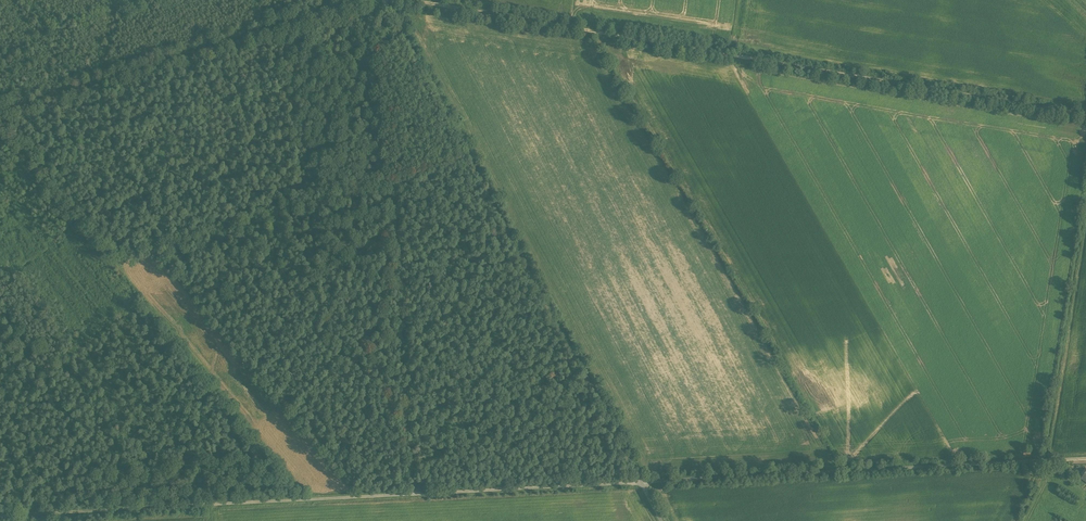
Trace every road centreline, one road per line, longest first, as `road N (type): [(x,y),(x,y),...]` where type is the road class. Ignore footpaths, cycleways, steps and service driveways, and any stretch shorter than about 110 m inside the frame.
road 1 (track): [(1085,111),(417,0)]
road 2 (track): [(643,478),(0,516)]
road 3 (unclassified): [(643,478),(384,0)]
road 4 (unclassified): [(1085,456),(643,478)]

